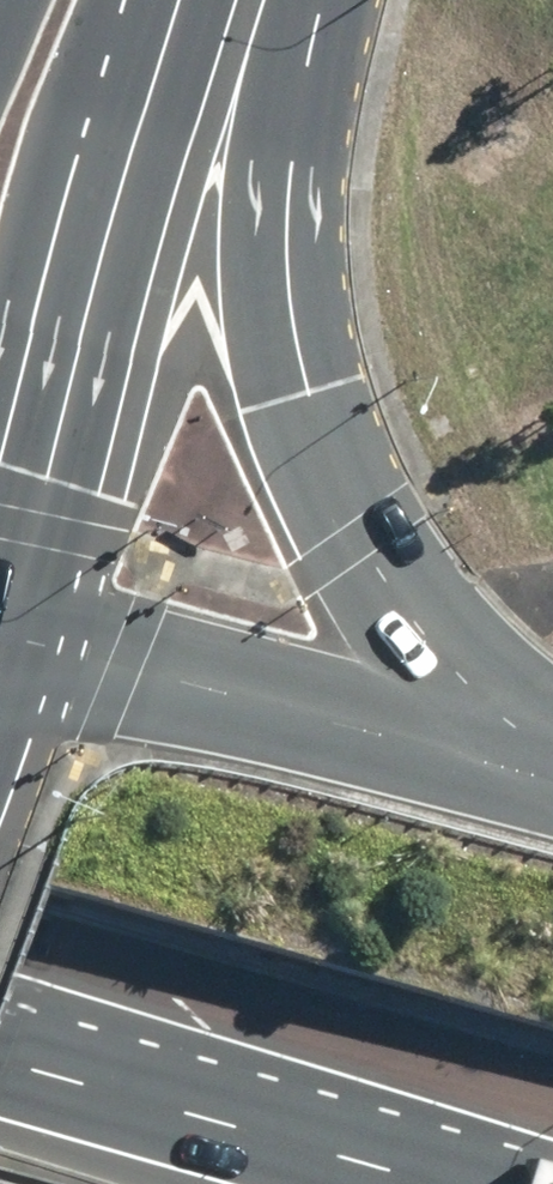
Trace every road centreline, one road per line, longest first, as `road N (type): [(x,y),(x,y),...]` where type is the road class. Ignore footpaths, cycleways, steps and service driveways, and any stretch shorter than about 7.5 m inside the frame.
road 1 (motorway): [(328,0),(284,161),(285,289),(306,396),(360,538),(467,687),(552,751)]
road 2 (primary): [(187,0),(101,281),(8,648)]
road 3 (motorway): [(8,648),(552,788)]
road 4 (motorway): [(0,1083),(351,1183)]

